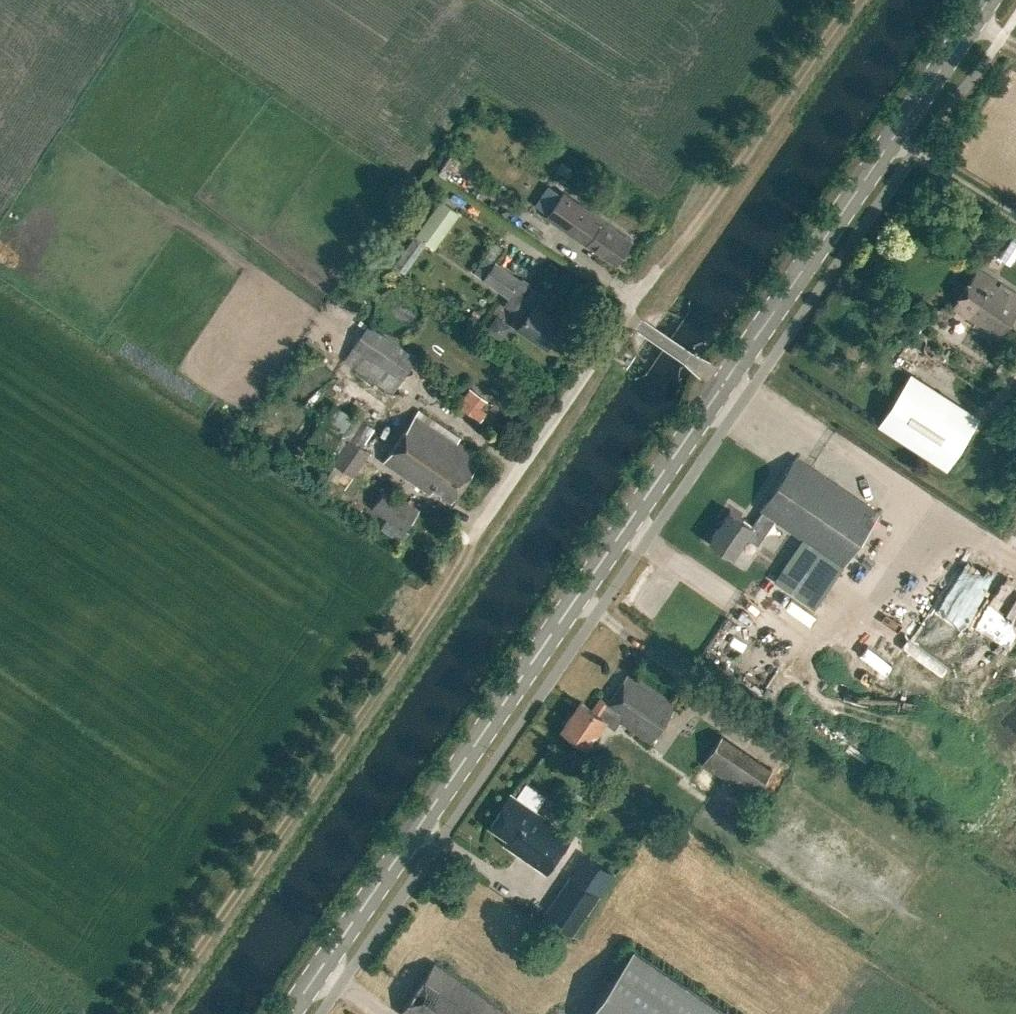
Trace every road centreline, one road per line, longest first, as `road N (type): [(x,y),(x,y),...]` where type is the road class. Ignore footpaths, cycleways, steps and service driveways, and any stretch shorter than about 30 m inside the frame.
road 1 (secondary): [(290,1013),(725,381)]
road 2 (track): [(147,1013),(471,541)]
road 3 (secondary): [(725,381),(989,0)]
road 4 (track): [(659,268),(851,0)]
road 5 (unclassified): [(471,541),(626,312)]
road 6 (unclassified): [(626,312),(725,381)]

